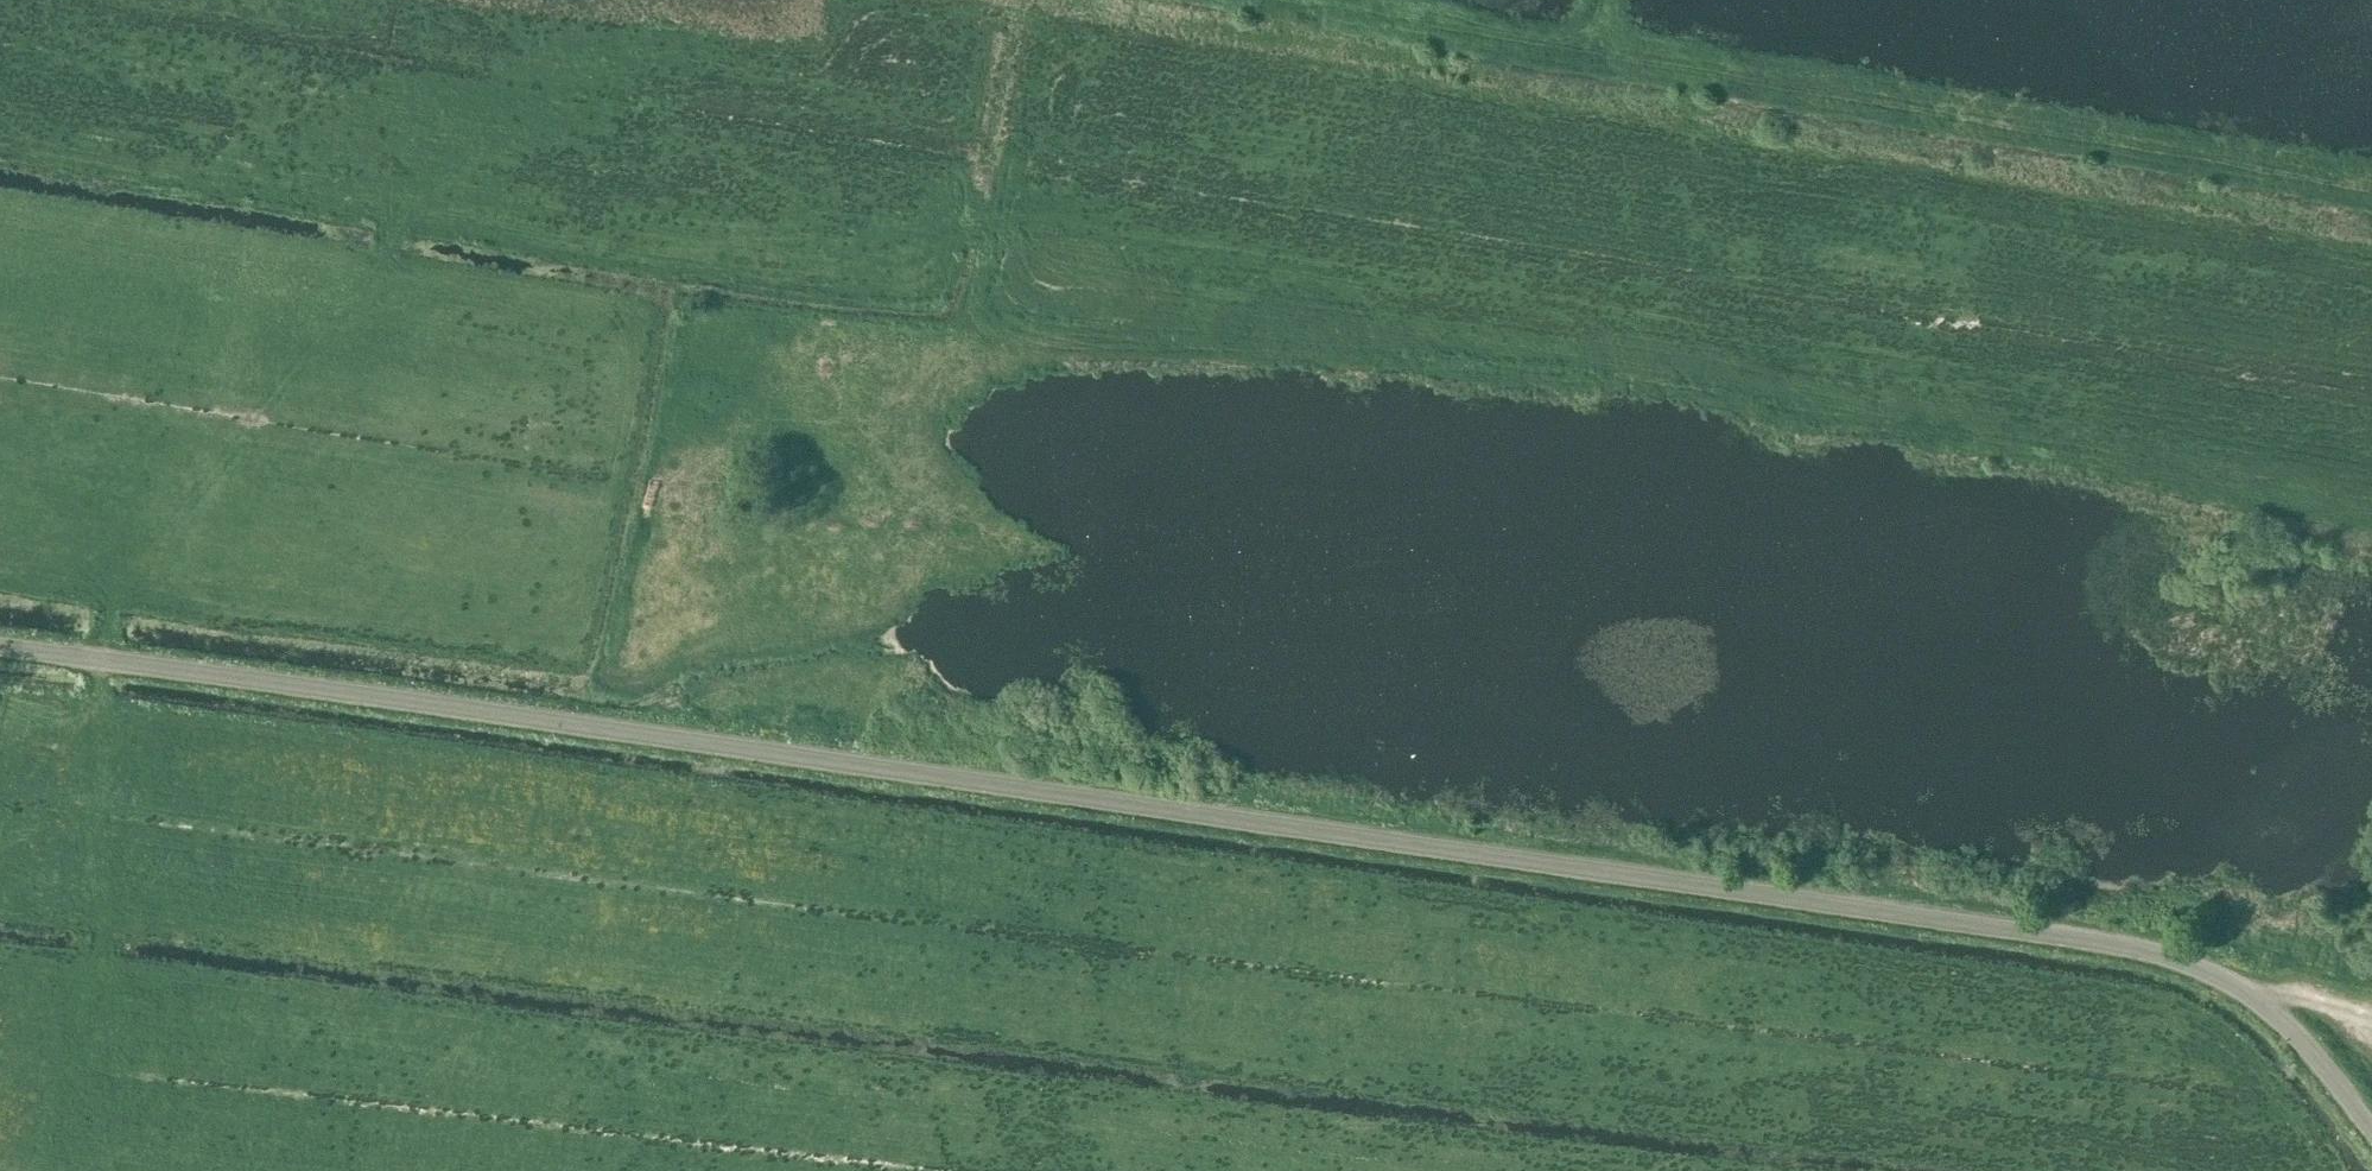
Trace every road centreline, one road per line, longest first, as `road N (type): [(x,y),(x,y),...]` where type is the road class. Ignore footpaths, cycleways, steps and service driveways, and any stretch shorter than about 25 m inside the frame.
road 1 (unclassified): [(2371,1135),(2288,1029),(2237,986),(2162,959),(0,645)]

